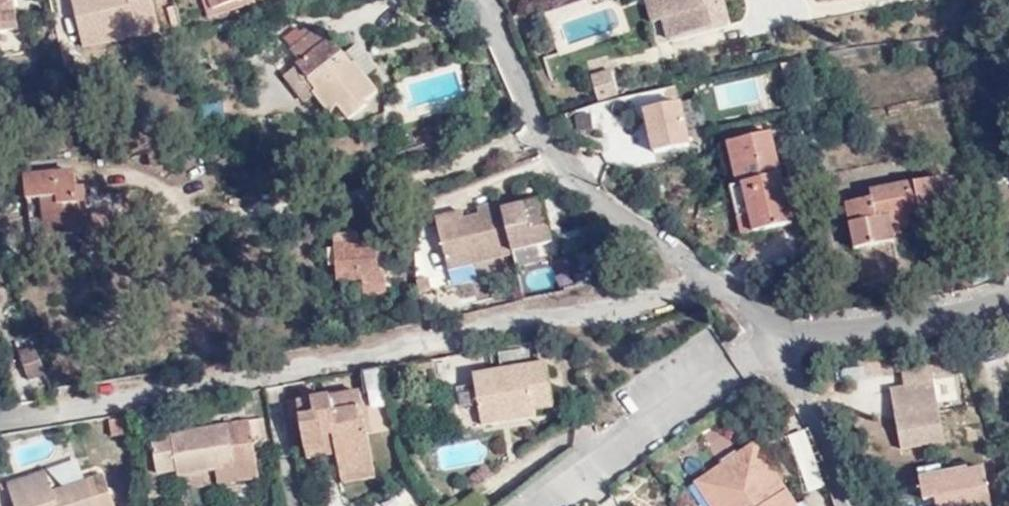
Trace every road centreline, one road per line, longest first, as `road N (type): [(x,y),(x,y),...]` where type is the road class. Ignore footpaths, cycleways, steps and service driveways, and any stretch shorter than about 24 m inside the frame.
road 1 (residential): [(788,337),(567,173),(479,0)]
road 2 (residential): [(1008,293),(788,337)]
road 3 (residential): [(788,337),(853,505)]

